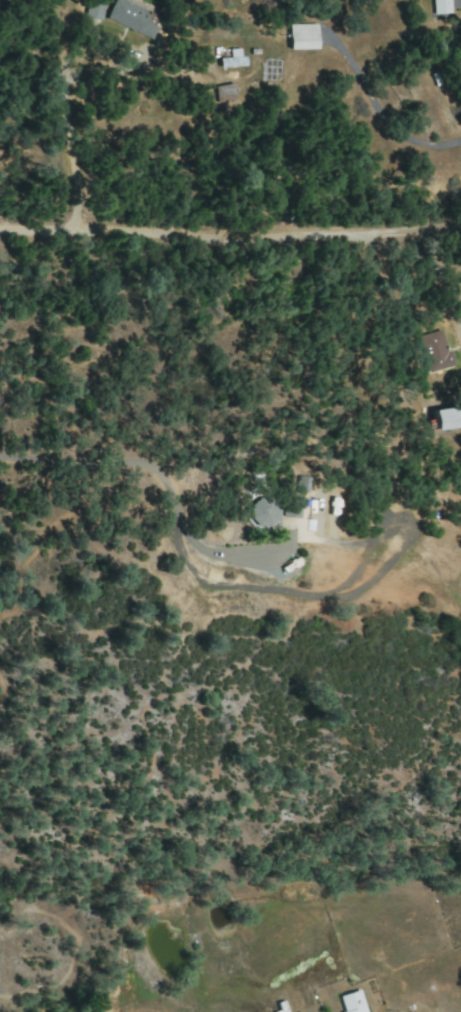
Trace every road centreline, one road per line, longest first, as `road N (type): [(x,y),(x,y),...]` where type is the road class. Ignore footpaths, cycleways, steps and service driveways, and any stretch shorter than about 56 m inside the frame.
road 1 (residential): [(460,215),(434,235),(0,238)]

